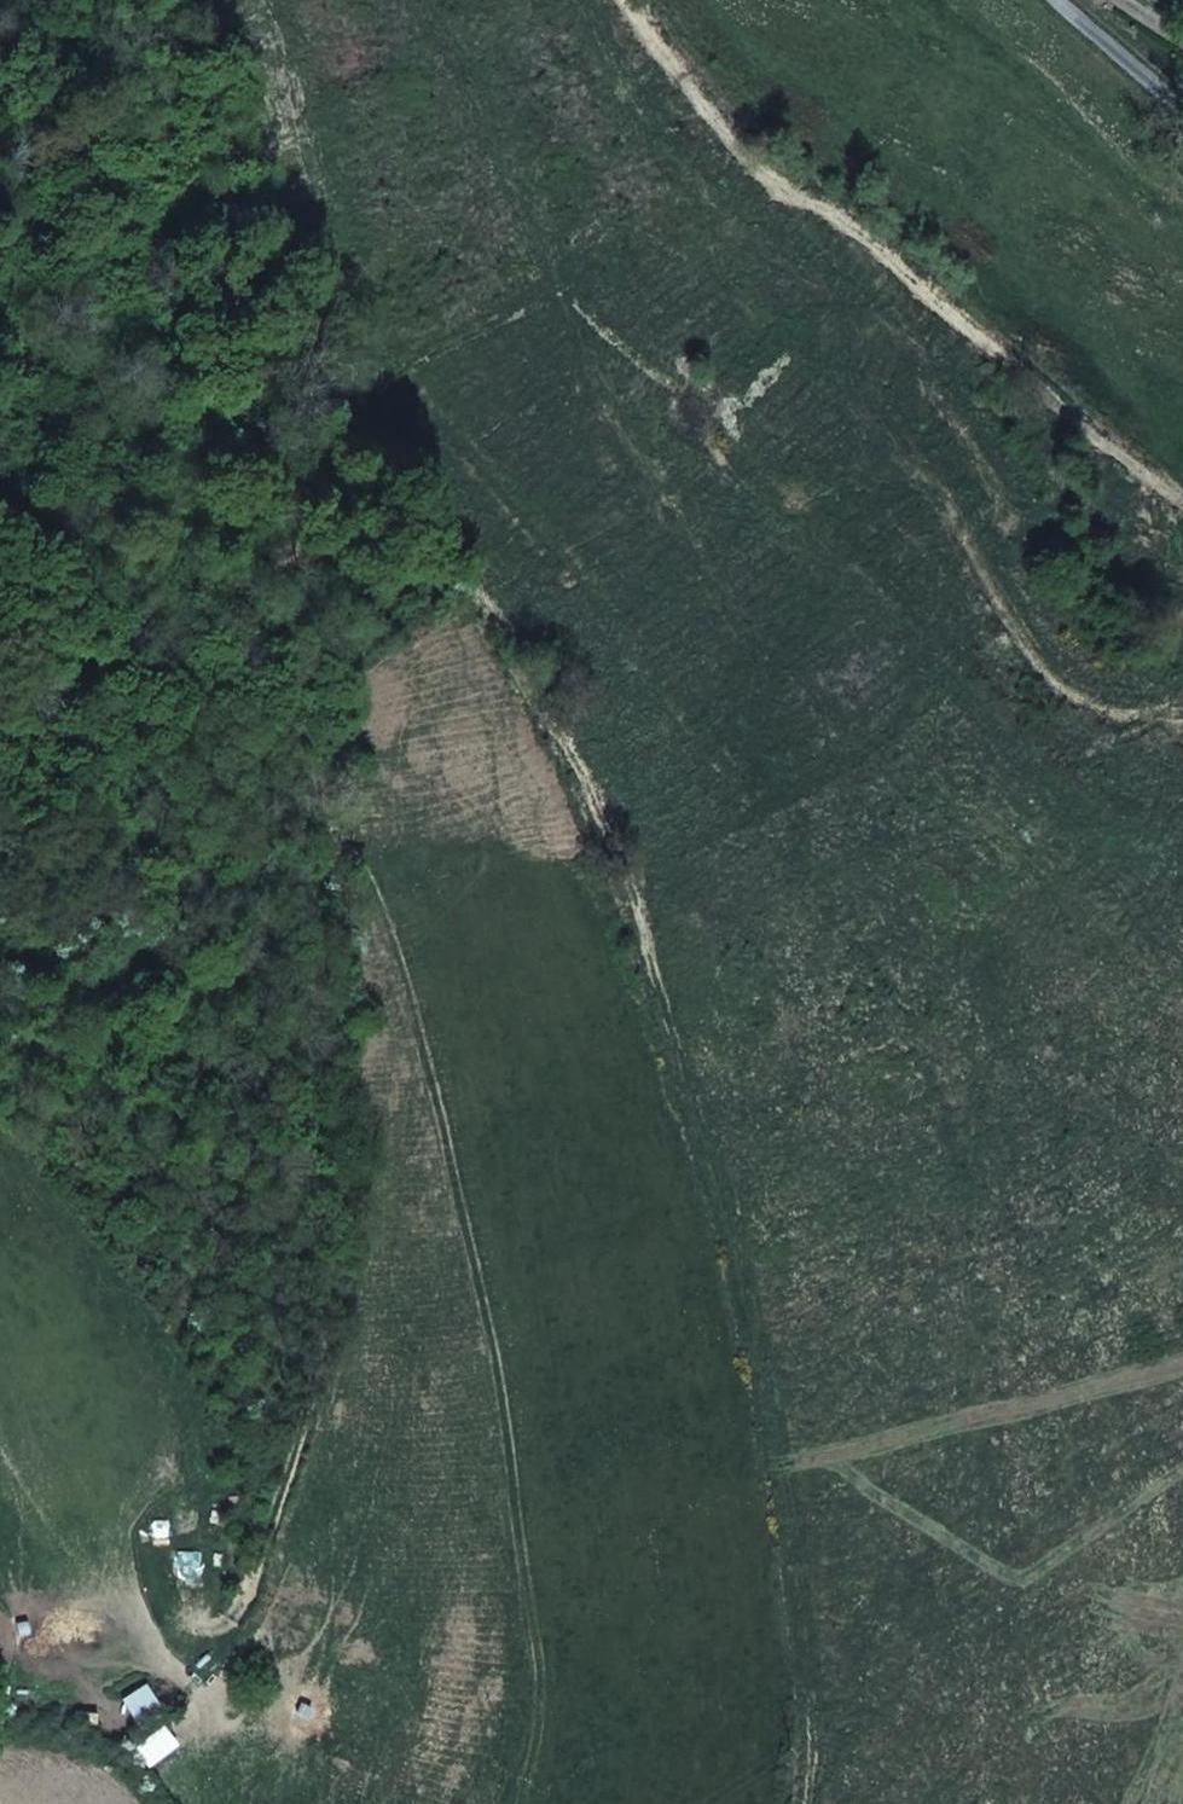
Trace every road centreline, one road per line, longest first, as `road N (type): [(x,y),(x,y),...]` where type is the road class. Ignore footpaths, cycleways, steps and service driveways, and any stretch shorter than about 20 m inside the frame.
road 1 (residential): [(1182,107),(1058,0)]

